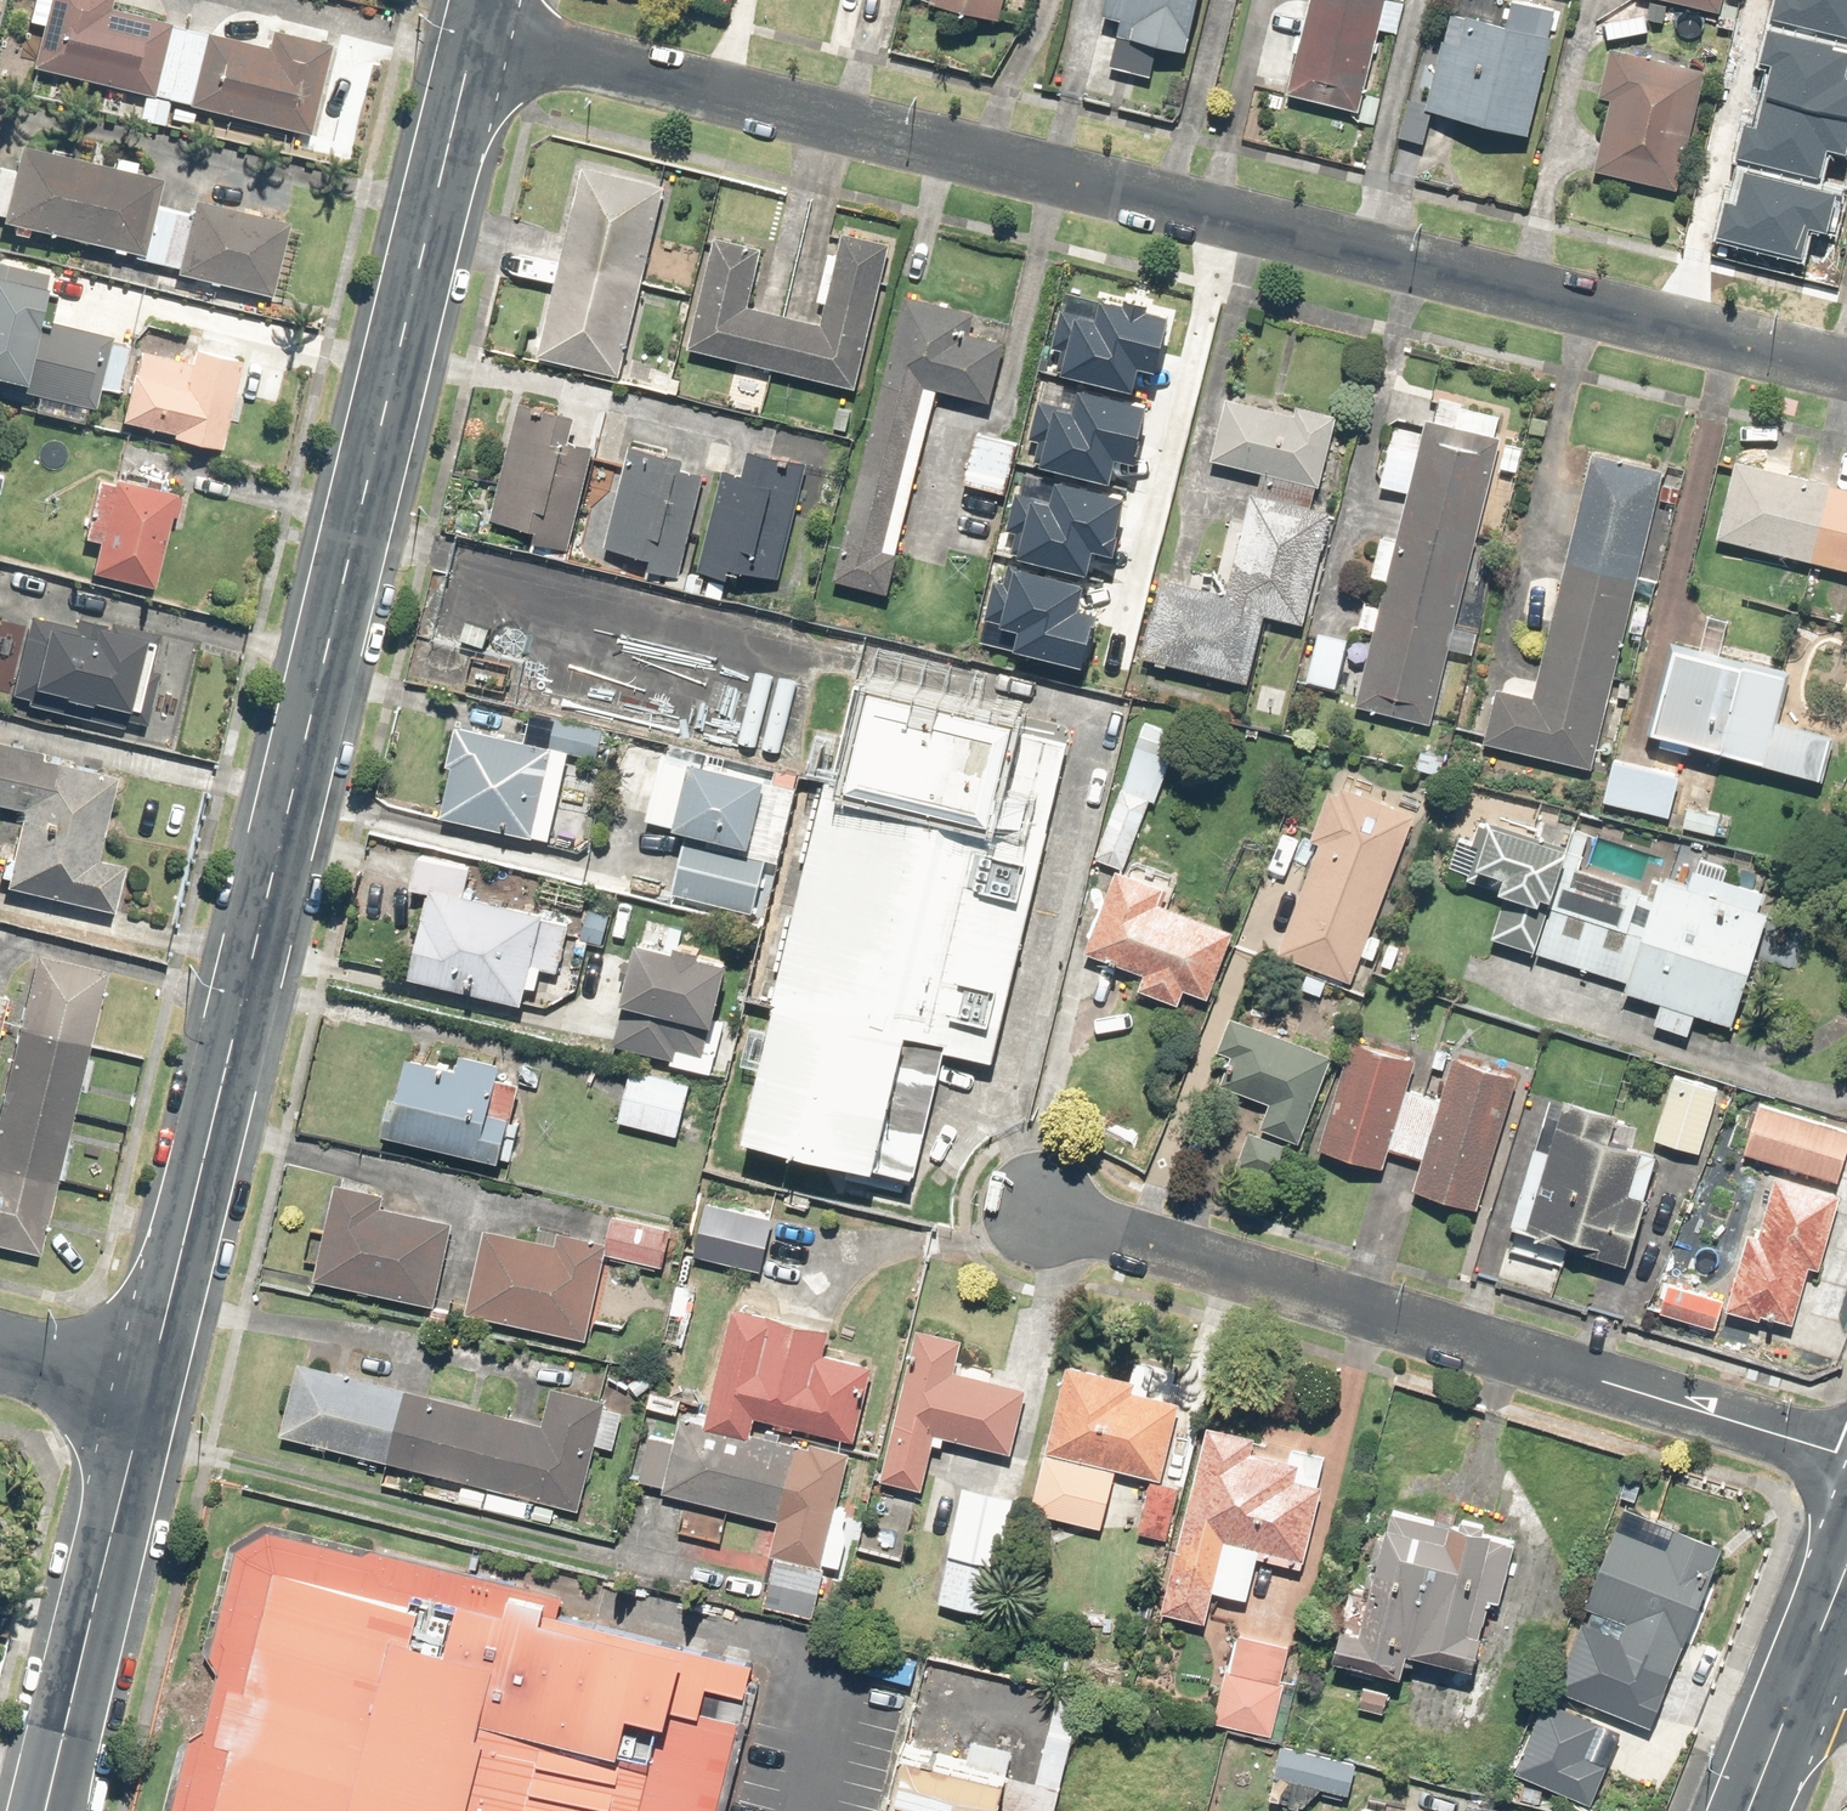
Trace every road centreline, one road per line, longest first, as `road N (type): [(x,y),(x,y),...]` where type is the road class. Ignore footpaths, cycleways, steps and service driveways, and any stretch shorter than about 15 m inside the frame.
road 1 (residential): [(1846,372),(466,37)]
road 2 (unclassified): [(466,37),(144,1380)]
road 3 (residential): [(1038,1206),(1846,1455)]
road 4 (unclassified): [(144,1380),(47,1810)]
road 5 (secondary): [(1846,1556),(1788,1717)]
road 6 (residential): [(144,1380),(0,1345)]

